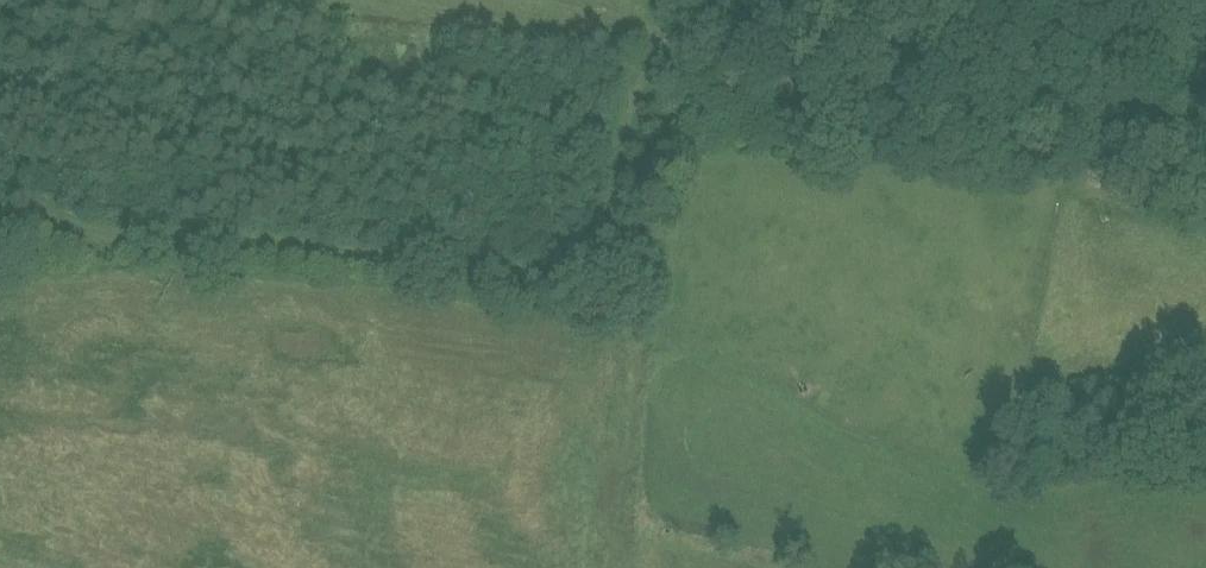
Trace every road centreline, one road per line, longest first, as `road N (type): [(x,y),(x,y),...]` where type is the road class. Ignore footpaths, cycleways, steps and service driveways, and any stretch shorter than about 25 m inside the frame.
road 1 (track): [(858,0),(846,112),(881,160),(1205,205)]

